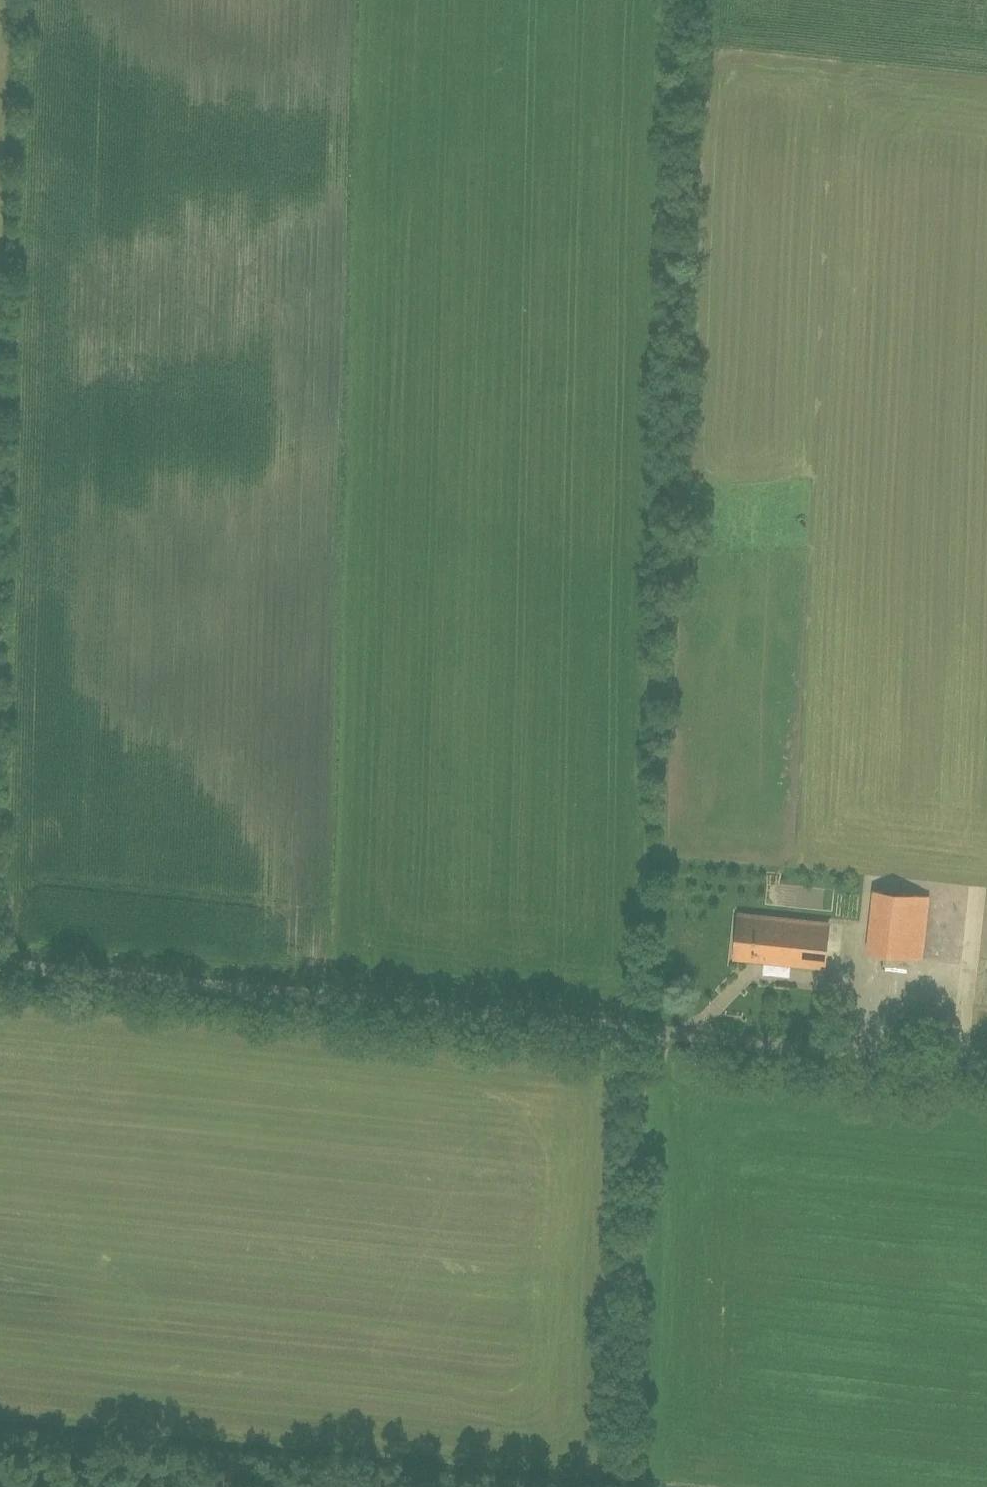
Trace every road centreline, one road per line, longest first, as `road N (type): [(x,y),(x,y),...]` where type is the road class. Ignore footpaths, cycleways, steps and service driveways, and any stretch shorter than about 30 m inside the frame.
road 1 (unclassified): [(986,1065),(0,963)]

